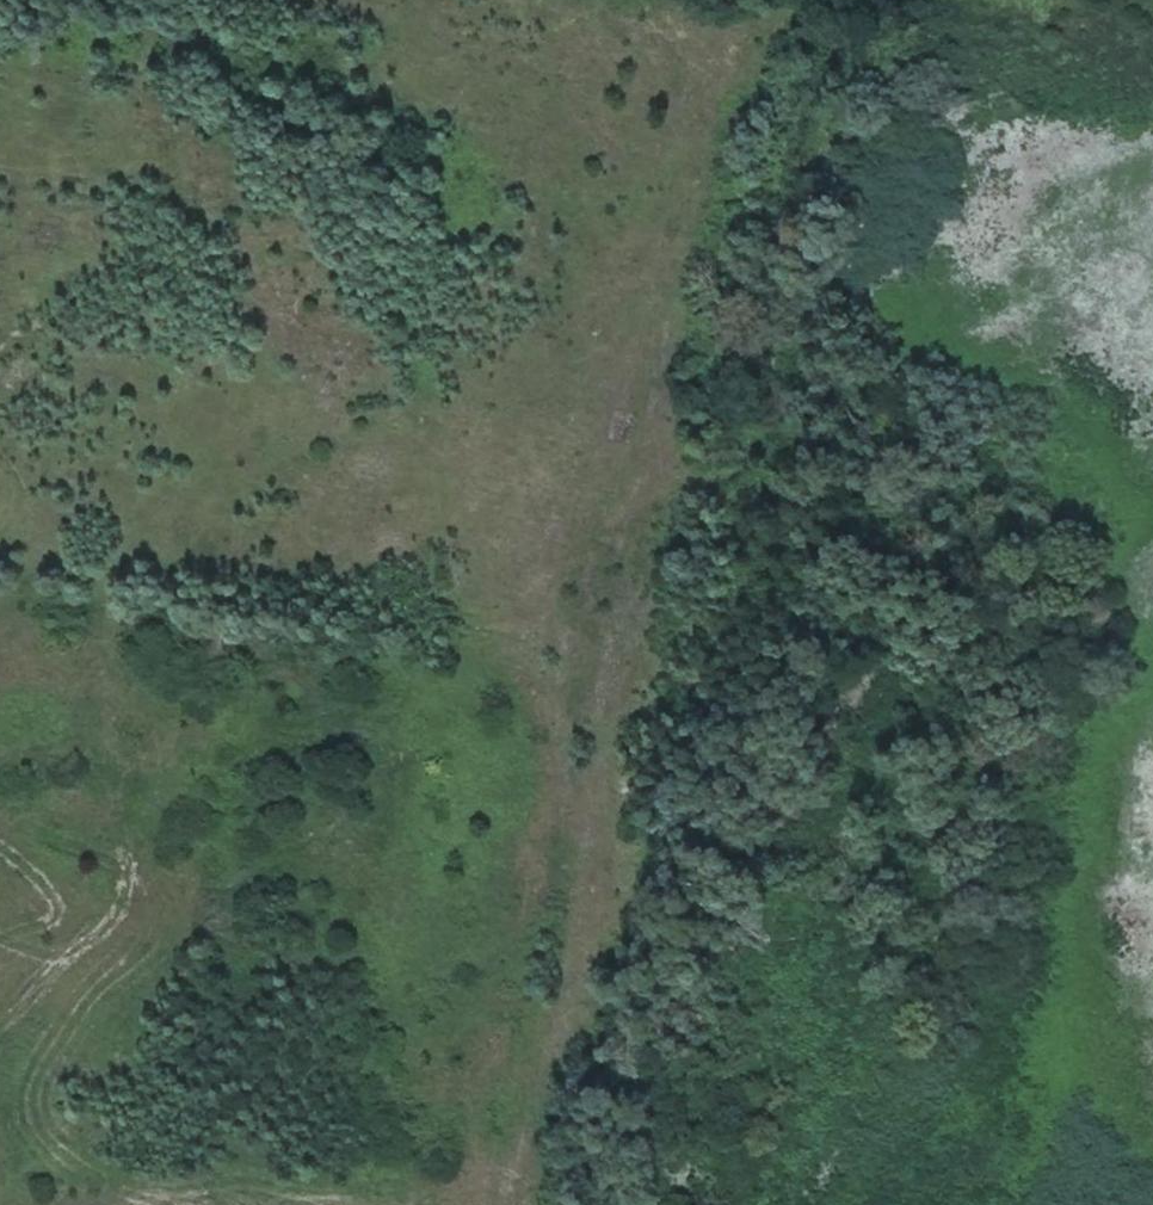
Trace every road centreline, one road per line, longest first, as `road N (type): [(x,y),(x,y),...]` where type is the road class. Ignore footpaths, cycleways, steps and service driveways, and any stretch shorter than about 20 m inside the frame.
road 1 (track): [(799,0),(511,1204)]

